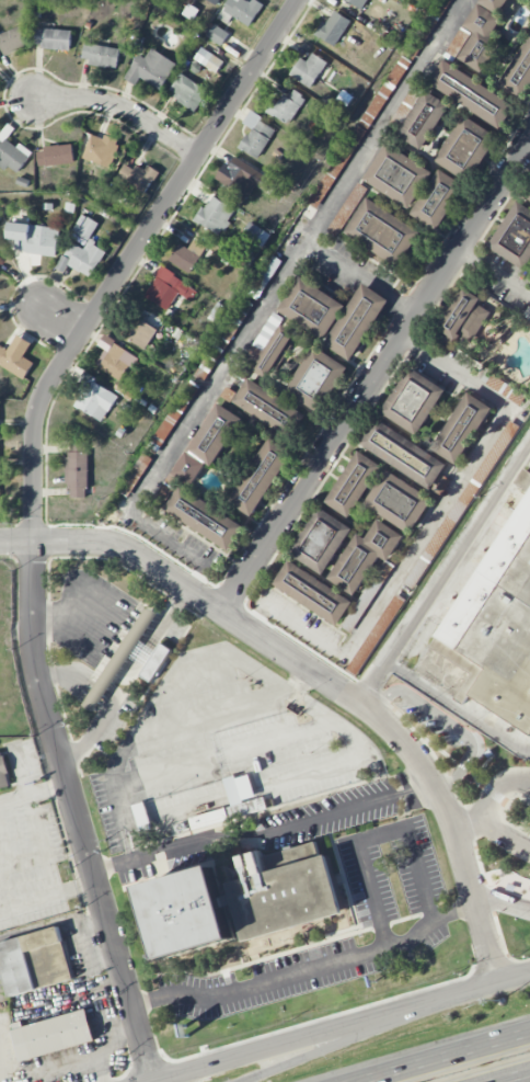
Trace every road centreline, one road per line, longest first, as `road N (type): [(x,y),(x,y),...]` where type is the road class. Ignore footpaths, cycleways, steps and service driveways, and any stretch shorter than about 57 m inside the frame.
road 1 (residential): [(153,1081),(36,673),(35,424),(47,386),(298,0)]
road 2 (residential): [(529,143),(221,616)]
road 3 (residential): [(454,828),(427,773),(376,715),(221,616)]
road 4 (secondary): [(434,1000),(149,1081)]
road 5 (residential): [(221,616),(112,546),(0,543)]
road 6 (motorway): [(434,1000),(245,1081)]
road 7 (motorway): [(529,1031),(350,1081)]
road 8 (residential): [(196,157),(116,106),(34,102)]
road 9 (residential): [(498,982),(454,828)]

